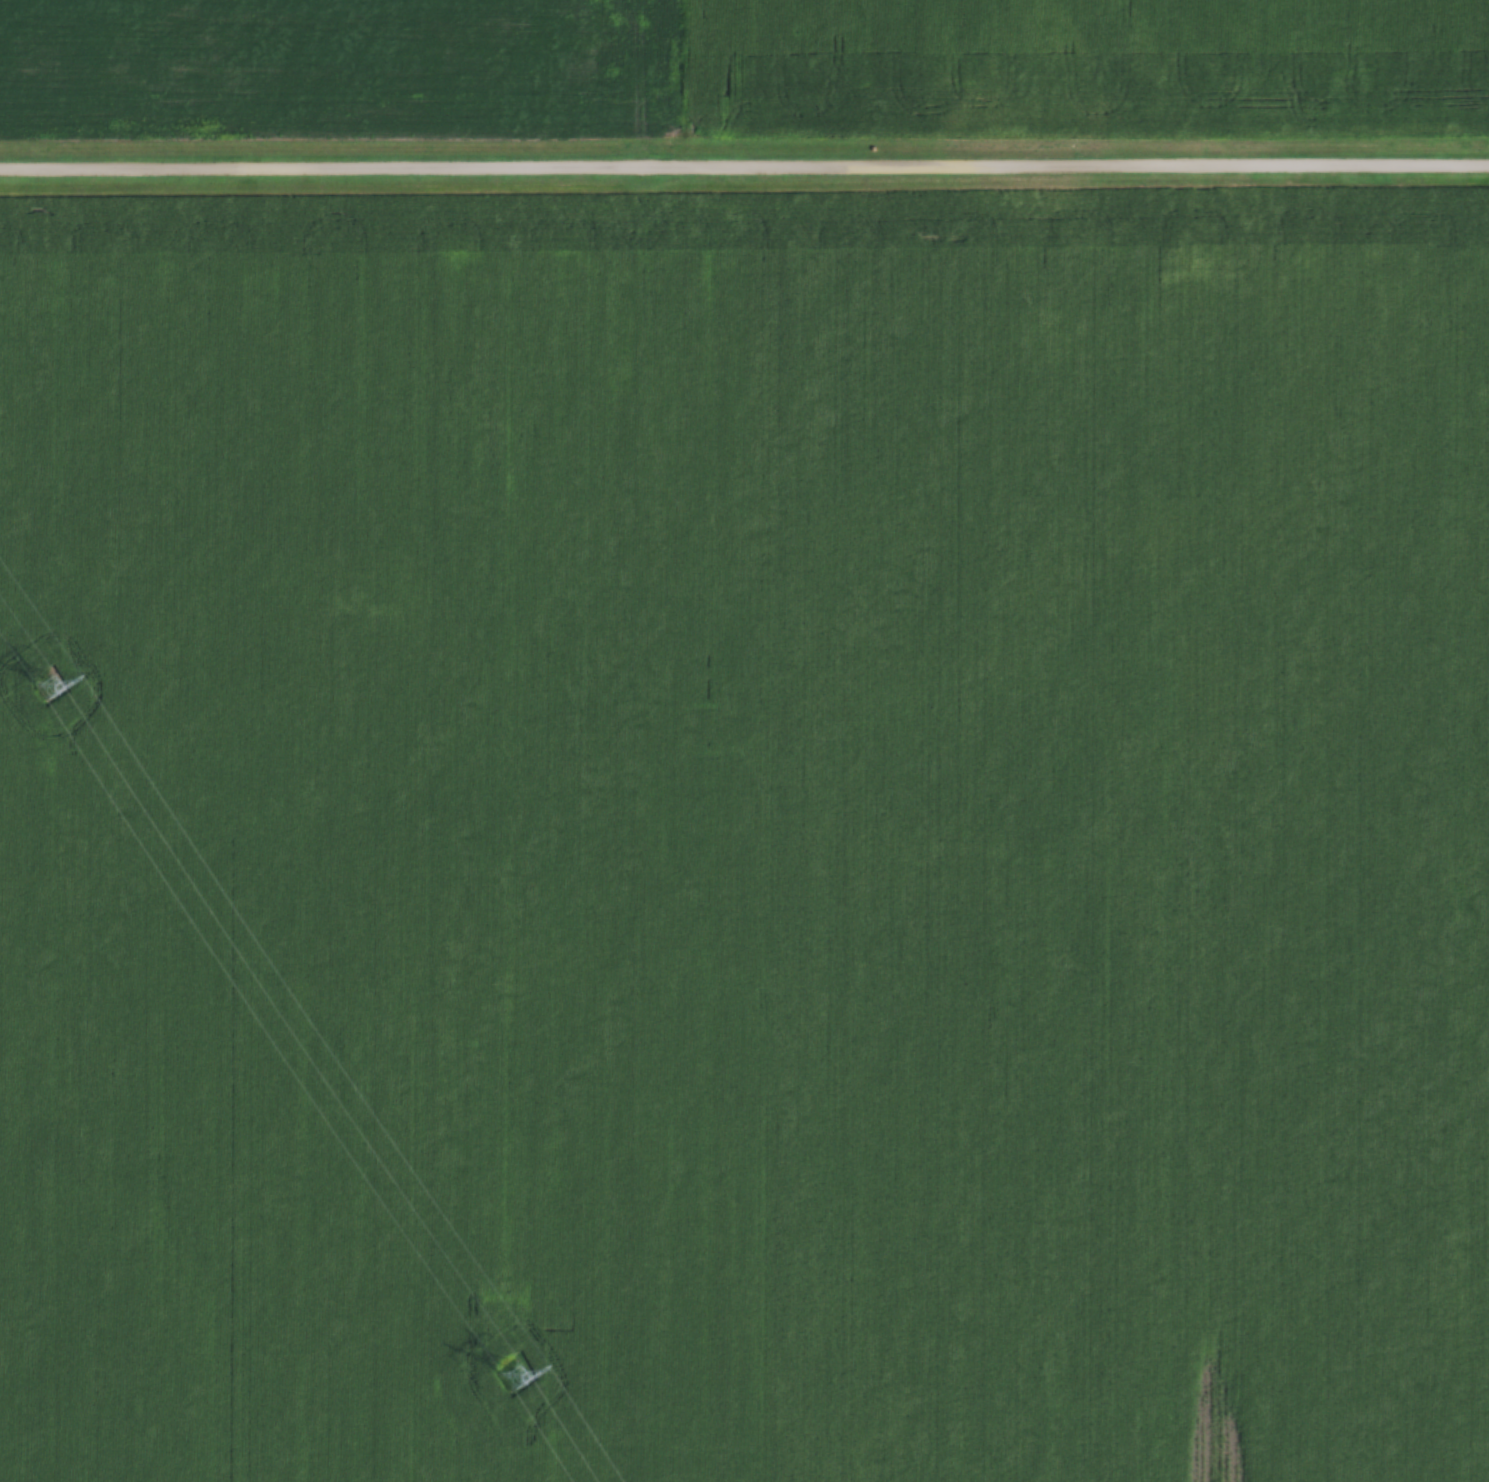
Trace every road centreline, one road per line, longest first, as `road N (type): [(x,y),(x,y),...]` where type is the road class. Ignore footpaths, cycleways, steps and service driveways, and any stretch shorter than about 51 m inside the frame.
road 1 (residential): [(0,166),(1488,164)]

